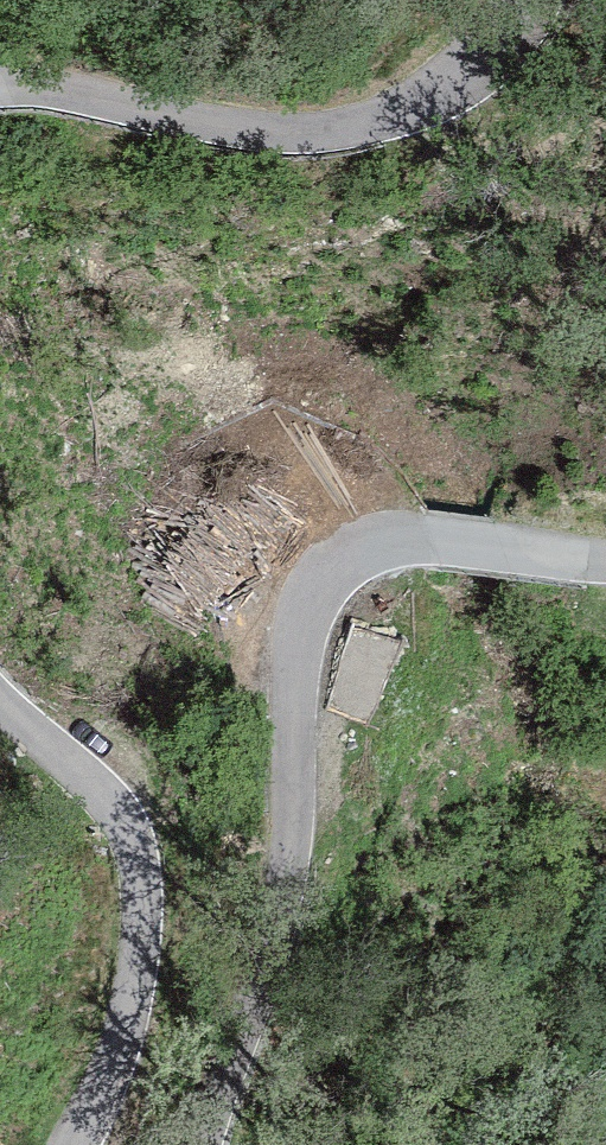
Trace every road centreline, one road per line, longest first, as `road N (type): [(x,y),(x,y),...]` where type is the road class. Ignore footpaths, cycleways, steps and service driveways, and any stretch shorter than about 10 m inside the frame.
road 1 (unclassified): [(605,566),(413,539),(355,554),(315,591),(298,651),(288,878),(207,1144)]
road 2 (unclassified): [(0,89),(56,87),(271,129),(346,126),(411,108),(457,79),(527,0)]
road 3 (unclassified): [(75,1144),(130,1015),(143,879),(120,815),(0,704)]

